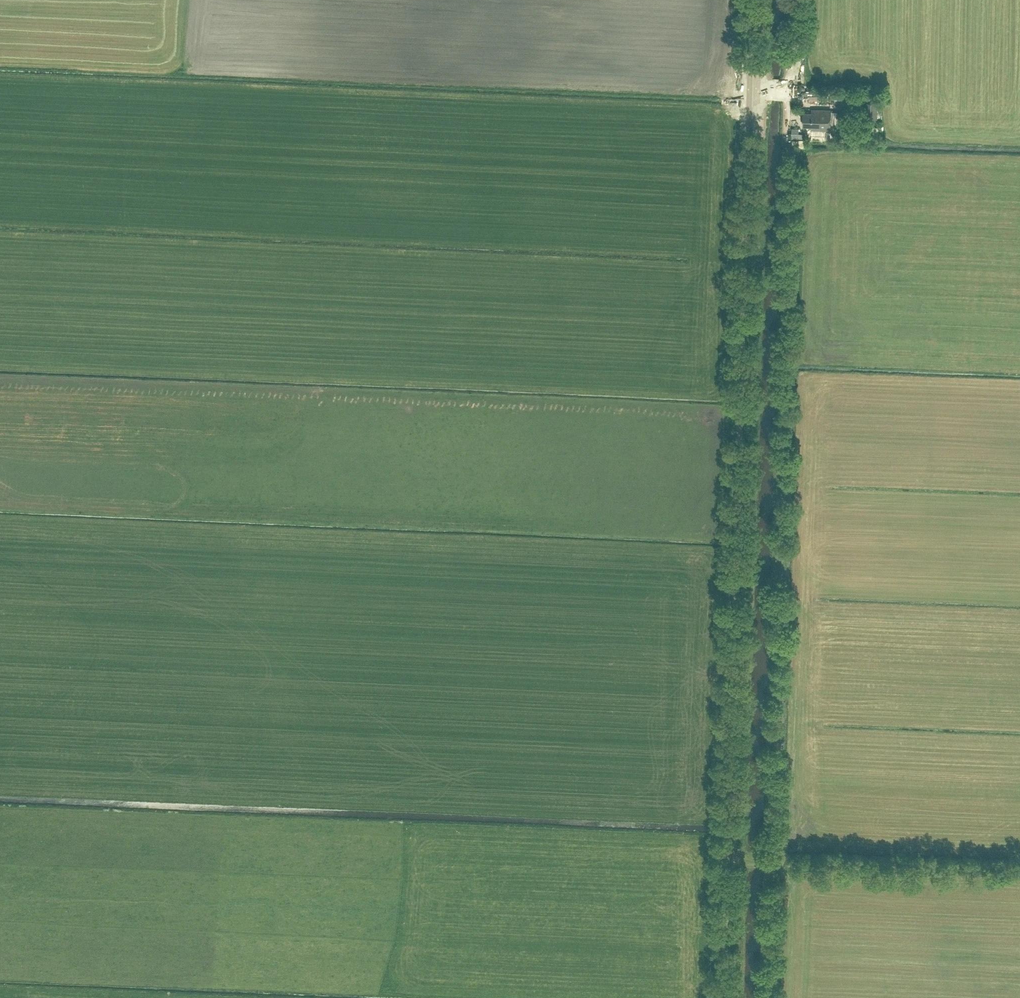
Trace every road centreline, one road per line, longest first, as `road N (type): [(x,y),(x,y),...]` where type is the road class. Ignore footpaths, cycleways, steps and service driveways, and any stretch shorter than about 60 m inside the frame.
road 1 (unclassified): [(723,997),(752,0)]
road 2 (track): [(727,859),(1019,869)]

